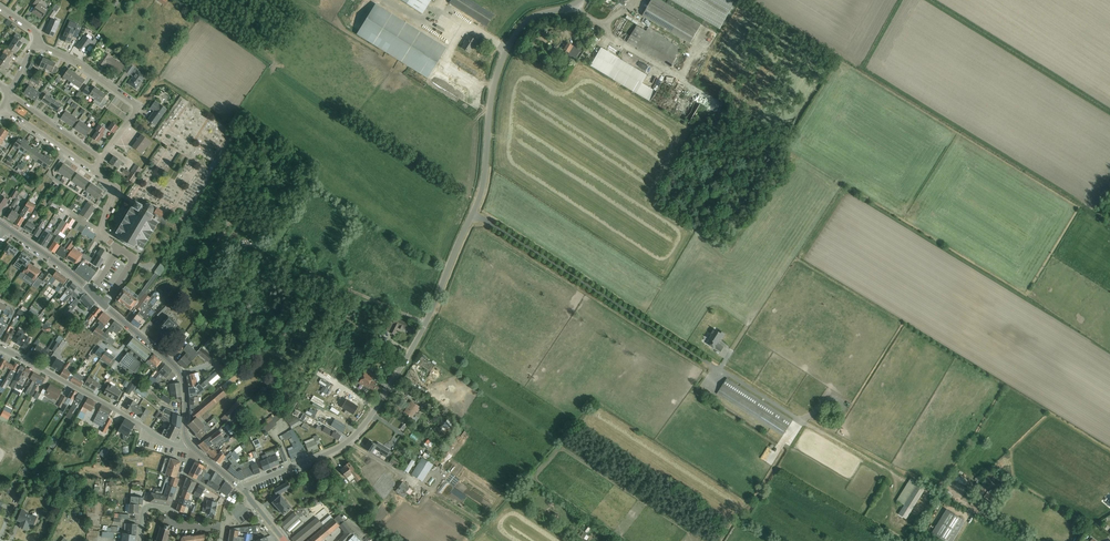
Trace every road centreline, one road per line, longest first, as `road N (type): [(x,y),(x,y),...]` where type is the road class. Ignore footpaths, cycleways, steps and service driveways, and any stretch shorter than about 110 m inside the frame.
road 1 (unclassified): [(425,327),(480,195),(505,52),(526,20),(581,0)]
road 2 (residential): [(240,488),(353,438),(425,327)]
road 3 (residential): [(0,347),(154,436),(188,443)]
road 4 (residential): [(101,157),(138,107),(37,41)]
road 5 (tertiary): [(188,443),(177,369),(104,305)]

